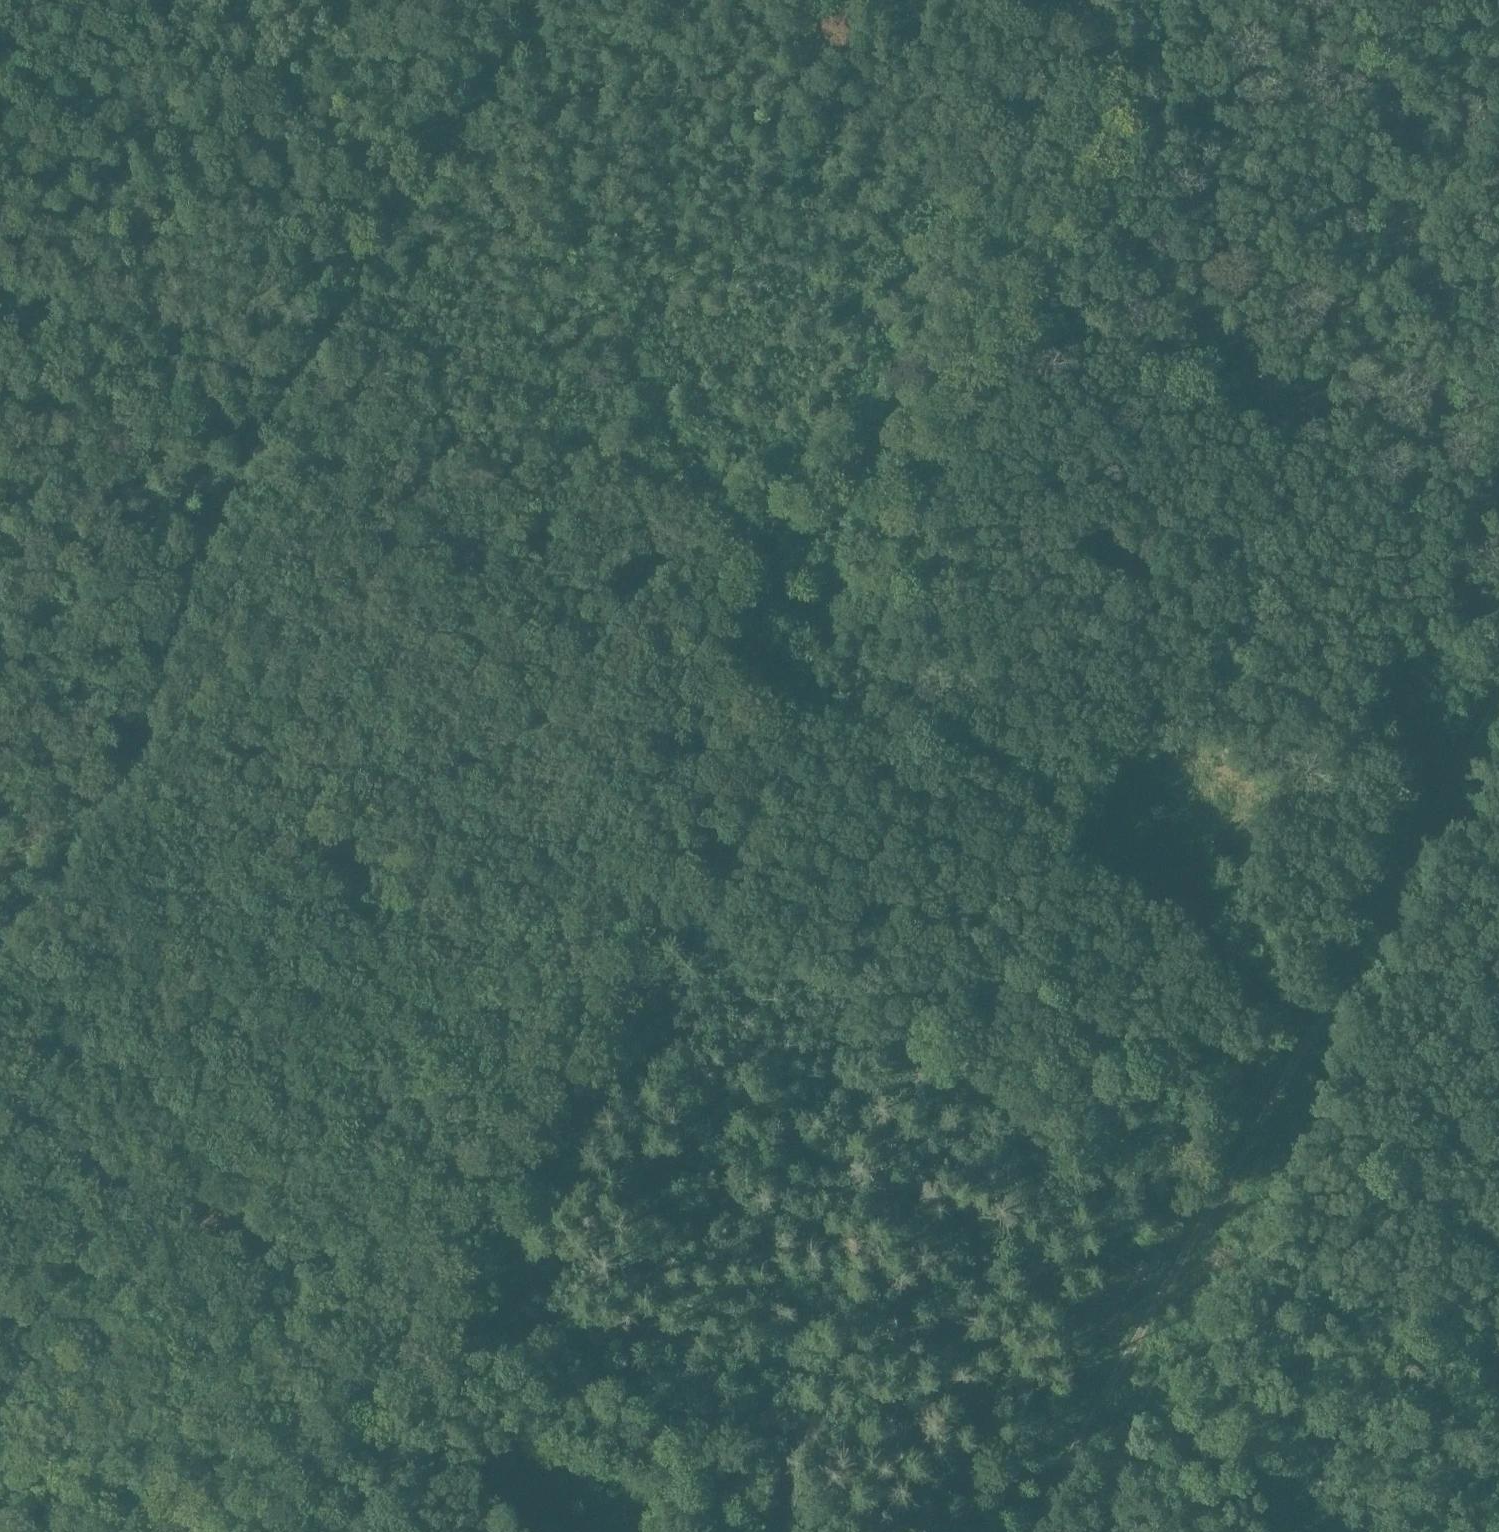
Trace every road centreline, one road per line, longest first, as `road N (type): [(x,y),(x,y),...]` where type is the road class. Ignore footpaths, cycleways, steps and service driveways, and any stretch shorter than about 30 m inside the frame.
road 1 (track): [(1498,695),(1020,1531)]
road 2 (track): [(1498,1173),(1314,1025)]

